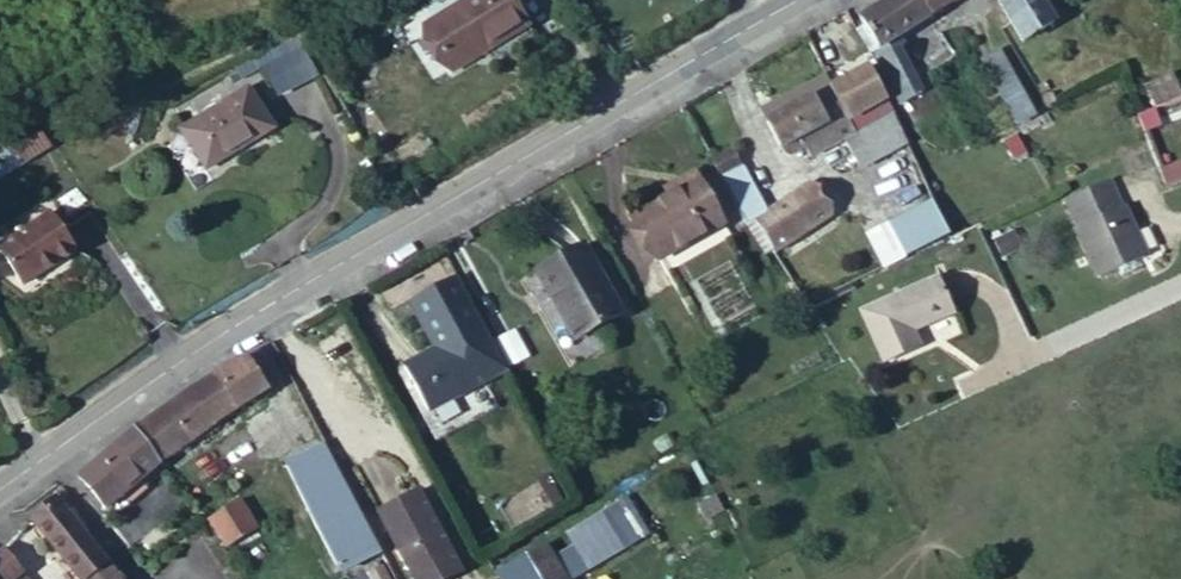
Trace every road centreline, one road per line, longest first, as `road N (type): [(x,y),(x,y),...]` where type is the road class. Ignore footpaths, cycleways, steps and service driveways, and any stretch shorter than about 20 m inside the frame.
road 1 (secondary): [(797,0),(272,303),(0,488)]

